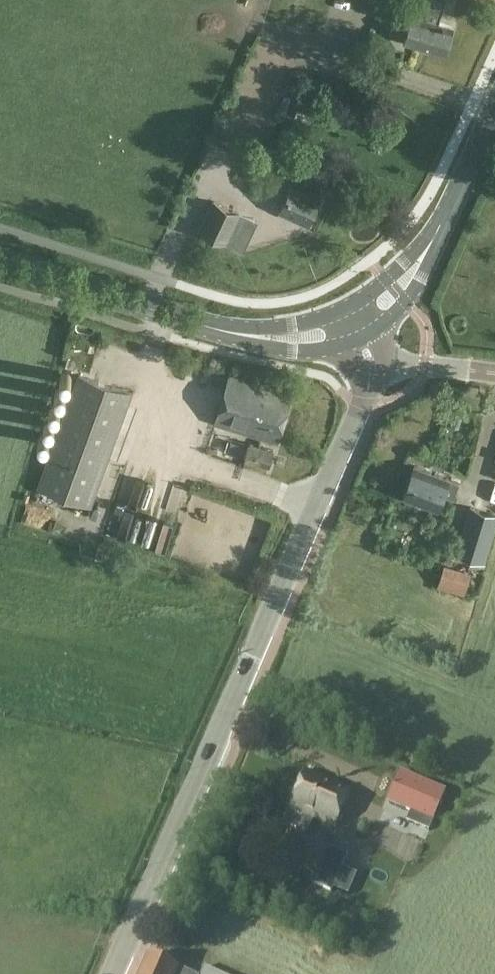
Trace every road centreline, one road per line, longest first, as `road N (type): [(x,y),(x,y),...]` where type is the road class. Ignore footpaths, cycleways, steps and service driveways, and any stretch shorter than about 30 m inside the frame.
road 1 (tertiary): [(115,973),(377,380)]
road 2 (tertiary): [(183,317),(0,262)]
road 3 (tertiary): [(380,334),(417,290),(466,180)]
road 4 (tertiary): [(183,317),(291,351),(352,347)]
road 5 (tertiary): [(466,180),(420,247),(360,299)]
road 6 (tertiary): [(337,311),(266,328),(183,317)]

